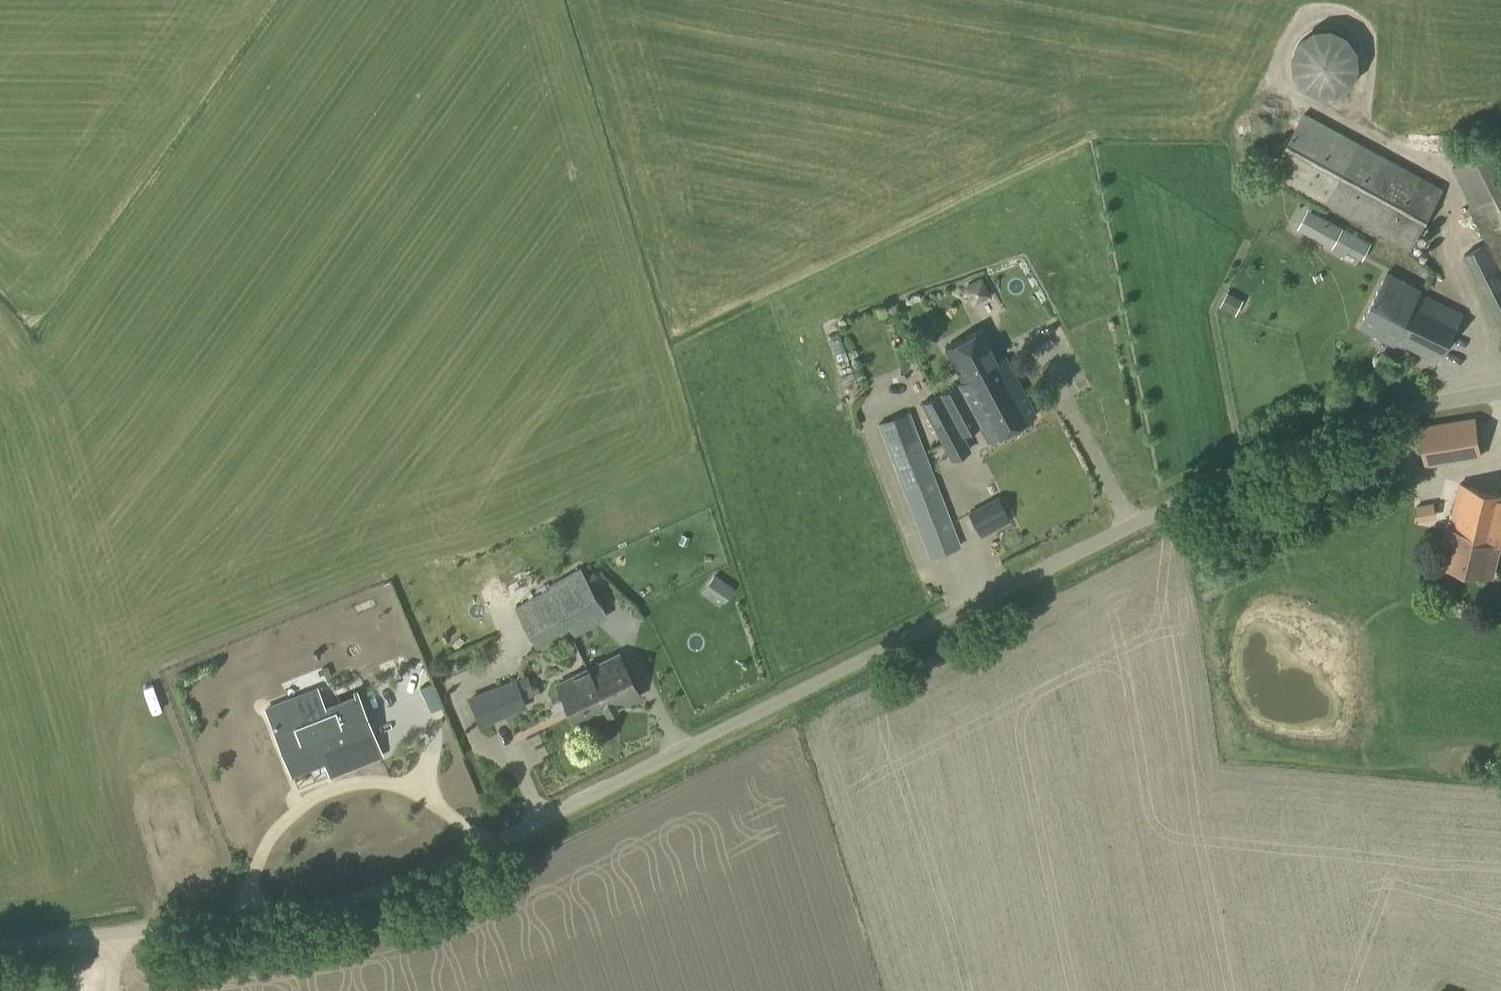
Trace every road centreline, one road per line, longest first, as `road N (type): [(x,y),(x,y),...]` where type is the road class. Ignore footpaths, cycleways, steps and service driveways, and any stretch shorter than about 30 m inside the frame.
road 1 (unclassified): [(1500,383),(1407,393),(1328,417),(378,895),(0,938)]

